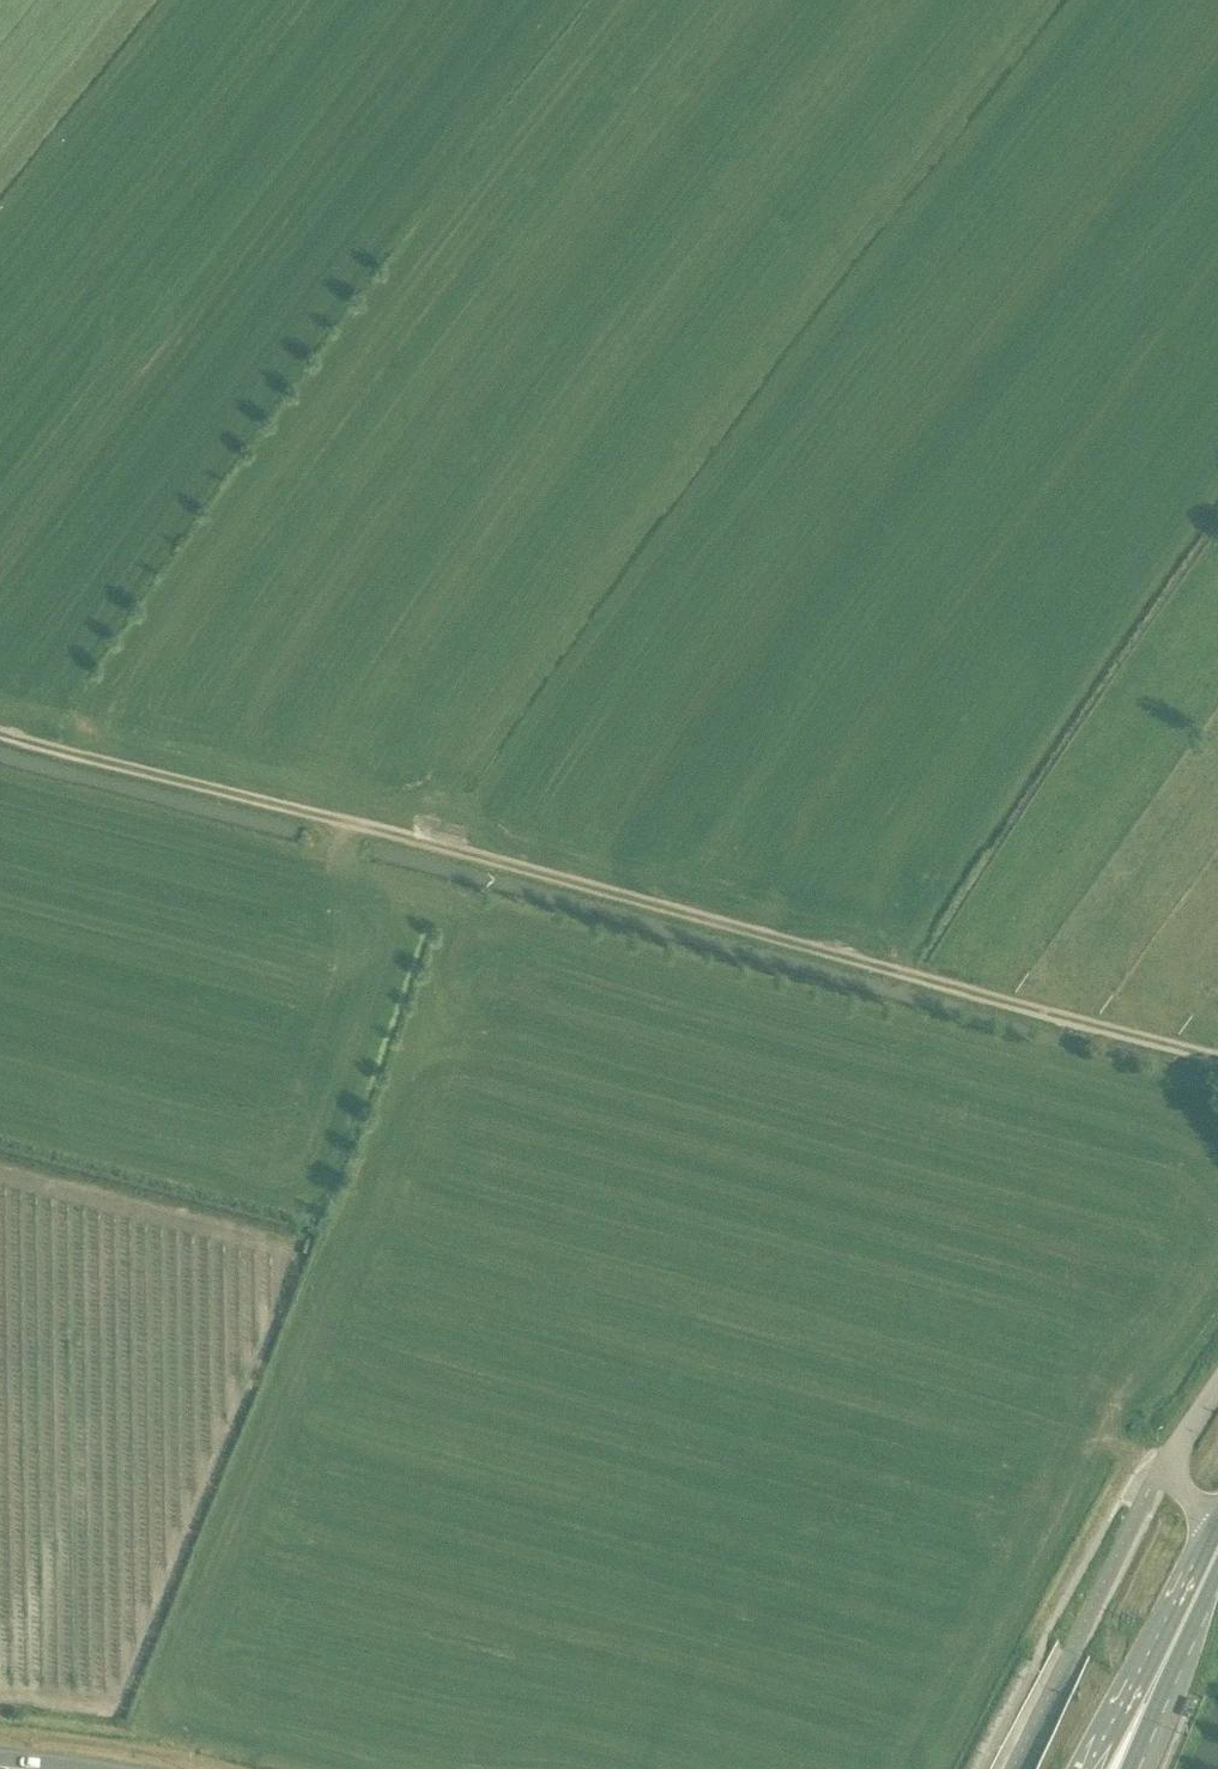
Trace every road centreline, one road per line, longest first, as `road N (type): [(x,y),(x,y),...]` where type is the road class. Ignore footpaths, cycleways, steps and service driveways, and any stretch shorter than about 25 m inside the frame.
road 1 (track): [(1217,1059),(0,735)]
road 2 (primary): [(1210,1564),(1110,1768)]
road 3 (unclassified): [(1217,1520),(1160,1466),(1217,1384)]

